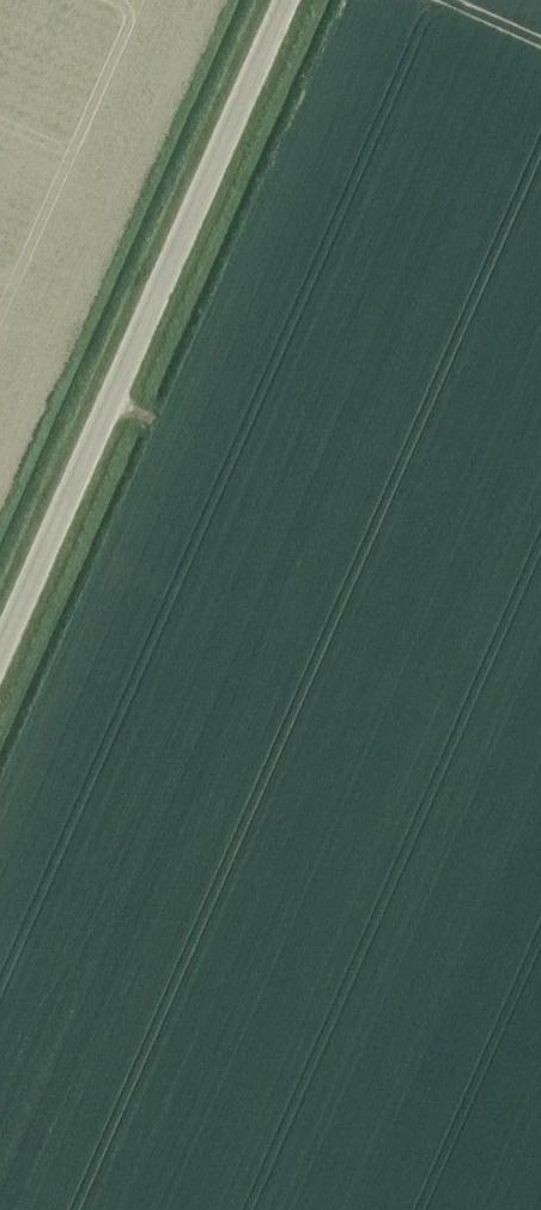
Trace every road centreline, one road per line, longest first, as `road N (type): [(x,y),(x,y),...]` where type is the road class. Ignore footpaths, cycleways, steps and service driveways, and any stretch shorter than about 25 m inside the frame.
road 1 (unclassified): [(0,599),(257,0)]

